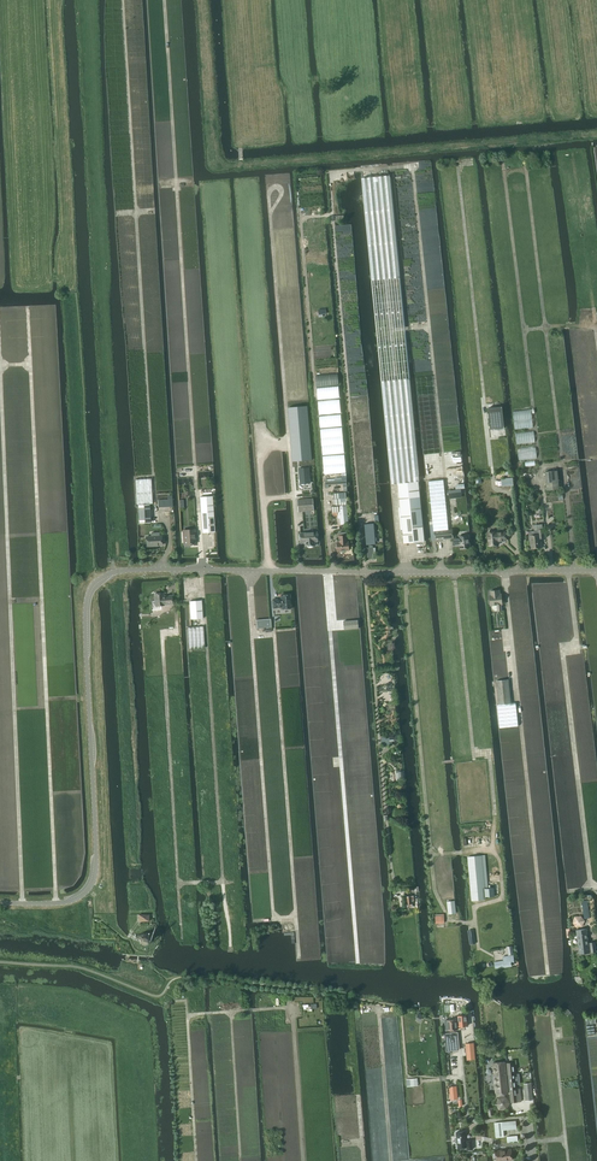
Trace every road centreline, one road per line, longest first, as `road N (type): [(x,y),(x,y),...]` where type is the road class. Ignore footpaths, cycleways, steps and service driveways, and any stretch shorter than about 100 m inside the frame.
road 1 (unclassified): [(0,903),(68,902),(87,891),(95,873),(85,619),(89,590),(102,577),(162,569),(596,570)]
road 2 (track): [(540,461),(504,173),(515,170),(526,171),(563,464)]
road 3 (track): [(27,307),(56,903)]
road 4 (track): [(0,365),(22,903)]
road 5 (track): [(154,508),(122,0)]
road 6 (track): [(194,473),(164,0)]
road 7 (track): [(431,855),(499,849),(490,754),(474,756),(454,572)]
road 8 (track): [(492,476),(457,163),(470,162)]
road 9 (track): [(295,912),(273,916),(252,634)]
road 10 (track): [(293,496),(268,193)]
road 11 (track): [(181,936),(162,635)]
road 12 (track): [(546,955),(514,664)]
road 13 (track): [(178,884),(223,882),(207,645)]
road 14 (track): [(295,912),(273,631)]
road 15 (track): [(304,1160),(293,1007),(231,1012)]
road 16 (track): [(196,1160),(187,1014),(231,1012)]
road 17 (track): [(552,1013),(566,1139),(532,1142)]
road 18 (track): [(240,1160),(231,1012)]
road 19 (track): [(379,1016),(391,1160)]

